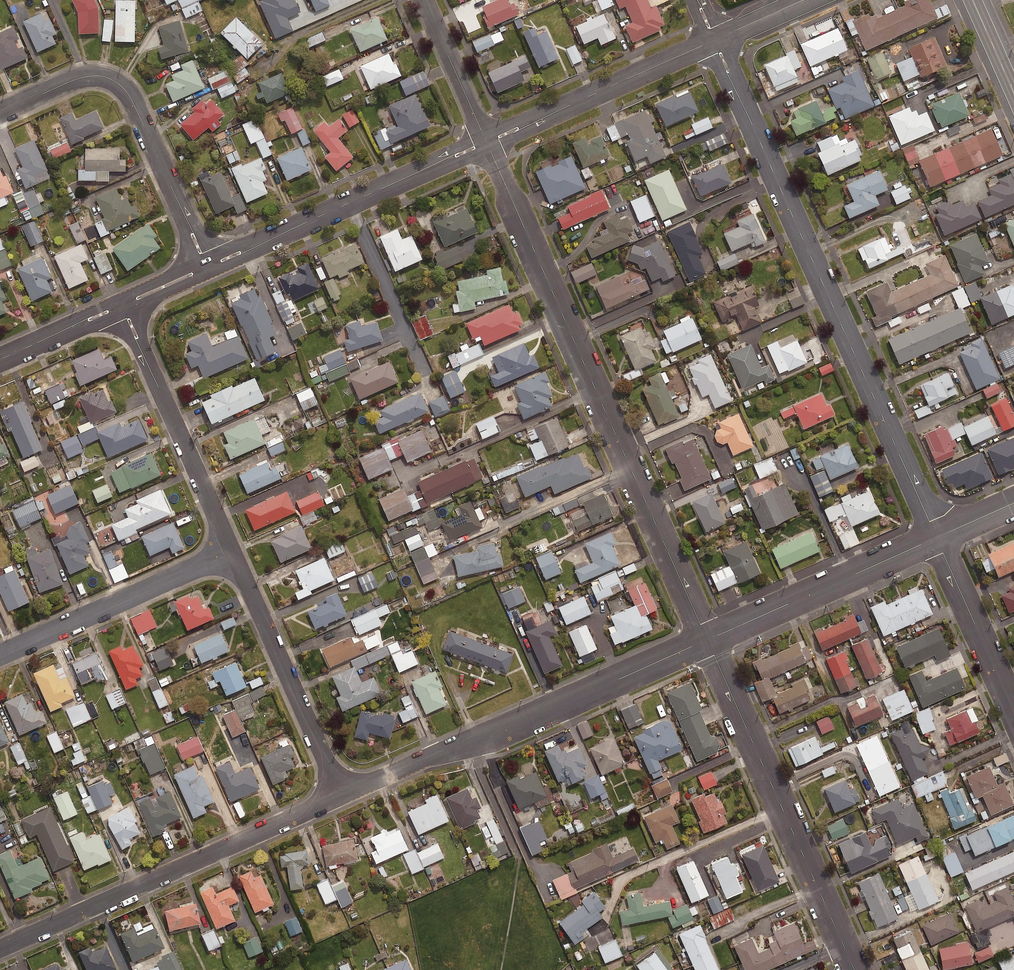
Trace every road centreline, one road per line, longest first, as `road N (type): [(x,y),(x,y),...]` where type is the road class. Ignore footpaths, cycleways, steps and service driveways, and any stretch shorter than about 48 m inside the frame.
road 1 (residential): [(715,40),(936,538)]
road 2 (residential): [(486,142),(707,640)]
road 3 (residential): [(341,795),(707,640)]
road 4 (residential): [(0,948),(341,795)]
road 5 (residential): [(707,640),(854,969)]
road 6 (residential): [(208,267),(118,83),(80,78),(0,113)]
road 7 (residential): [(208,267),(486,142)]
road 8 (residential): [(122,305),(232,551)]
road 9 (residential): [(232,551),(341,795)]
road 10 (residential): [(0,655),(232,551)]
road 11 (residential): [(707,640),(936,538)]
road 12 (residential): [(486,142),(715,40)]
road 13 (residential): [(936,538),(1013,710)]
road 14 (residential): [(423,0),(486,142)]
road 15 (residential): [(0,359),(122,305)]

